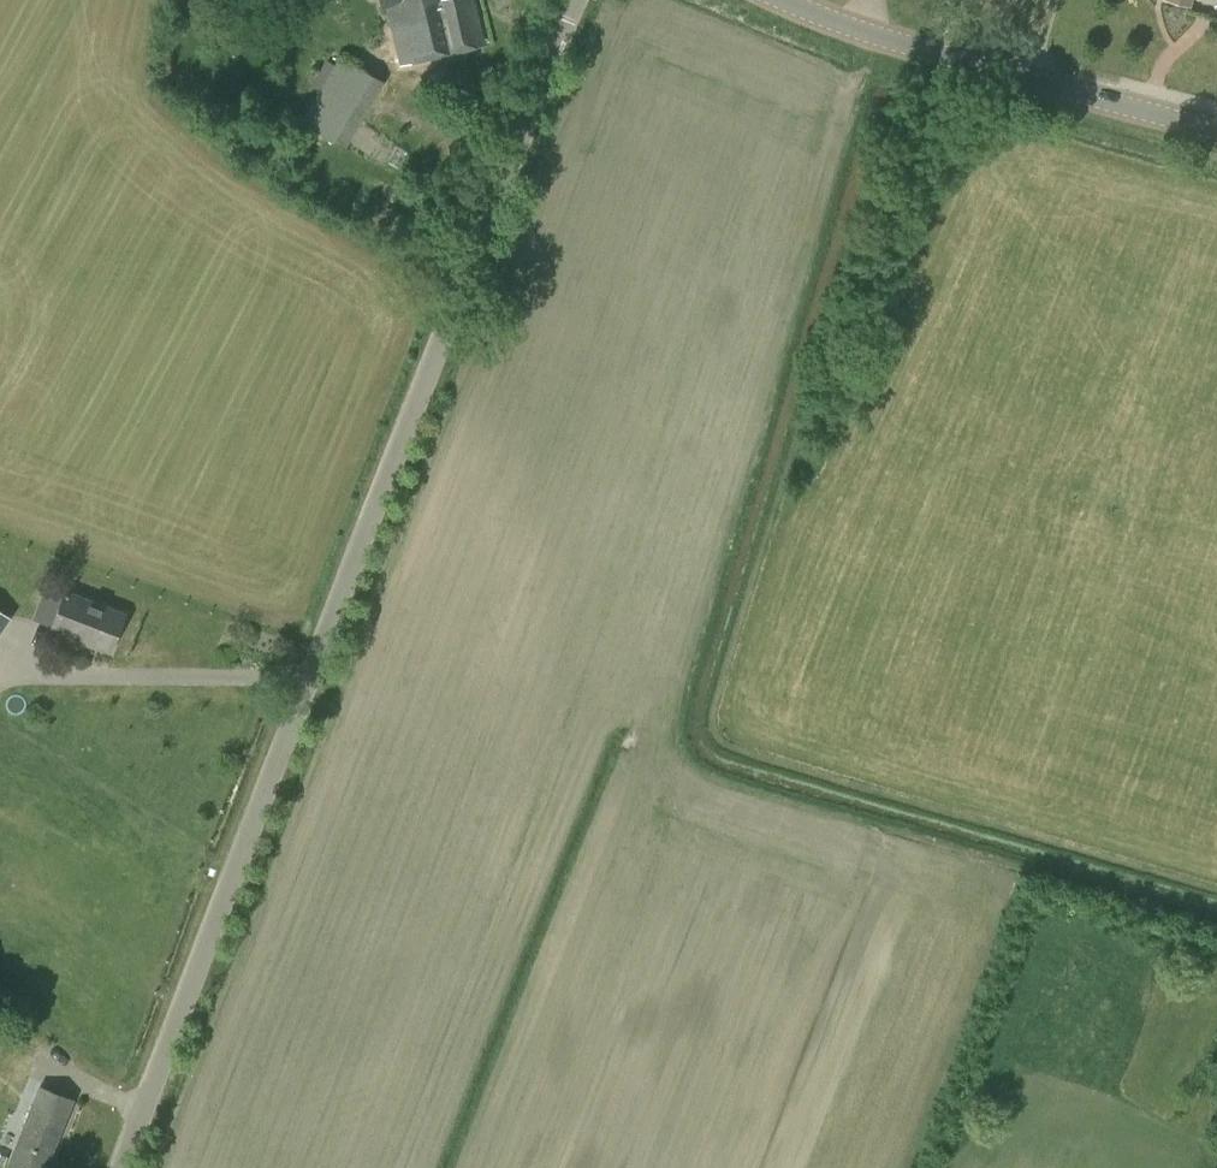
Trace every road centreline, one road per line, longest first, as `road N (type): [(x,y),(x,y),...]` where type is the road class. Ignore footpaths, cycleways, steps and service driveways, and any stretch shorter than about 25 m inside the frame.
road 1 (unclassified): [(117,1167),(435,339),(586,0)]
road 2 (secondary): [(1216,133),(895,45),(774,0)]

